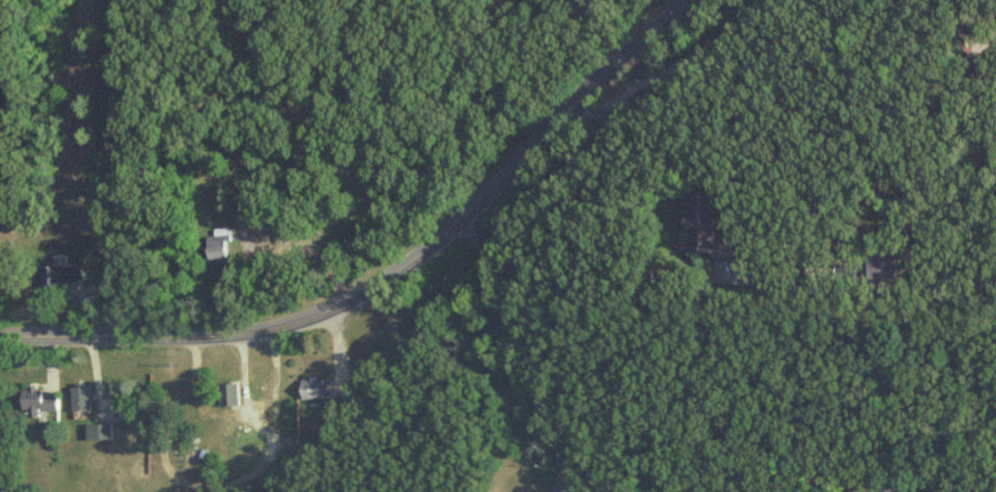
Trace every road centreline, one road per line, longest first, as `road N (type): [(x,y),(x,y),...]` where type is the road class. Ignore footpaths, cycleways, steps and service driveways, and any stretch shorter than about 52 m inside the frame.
road 1 (residential): [(697,0),(648,37),(461,220),(371,288),(308,320),(187,337),(0,336)]

